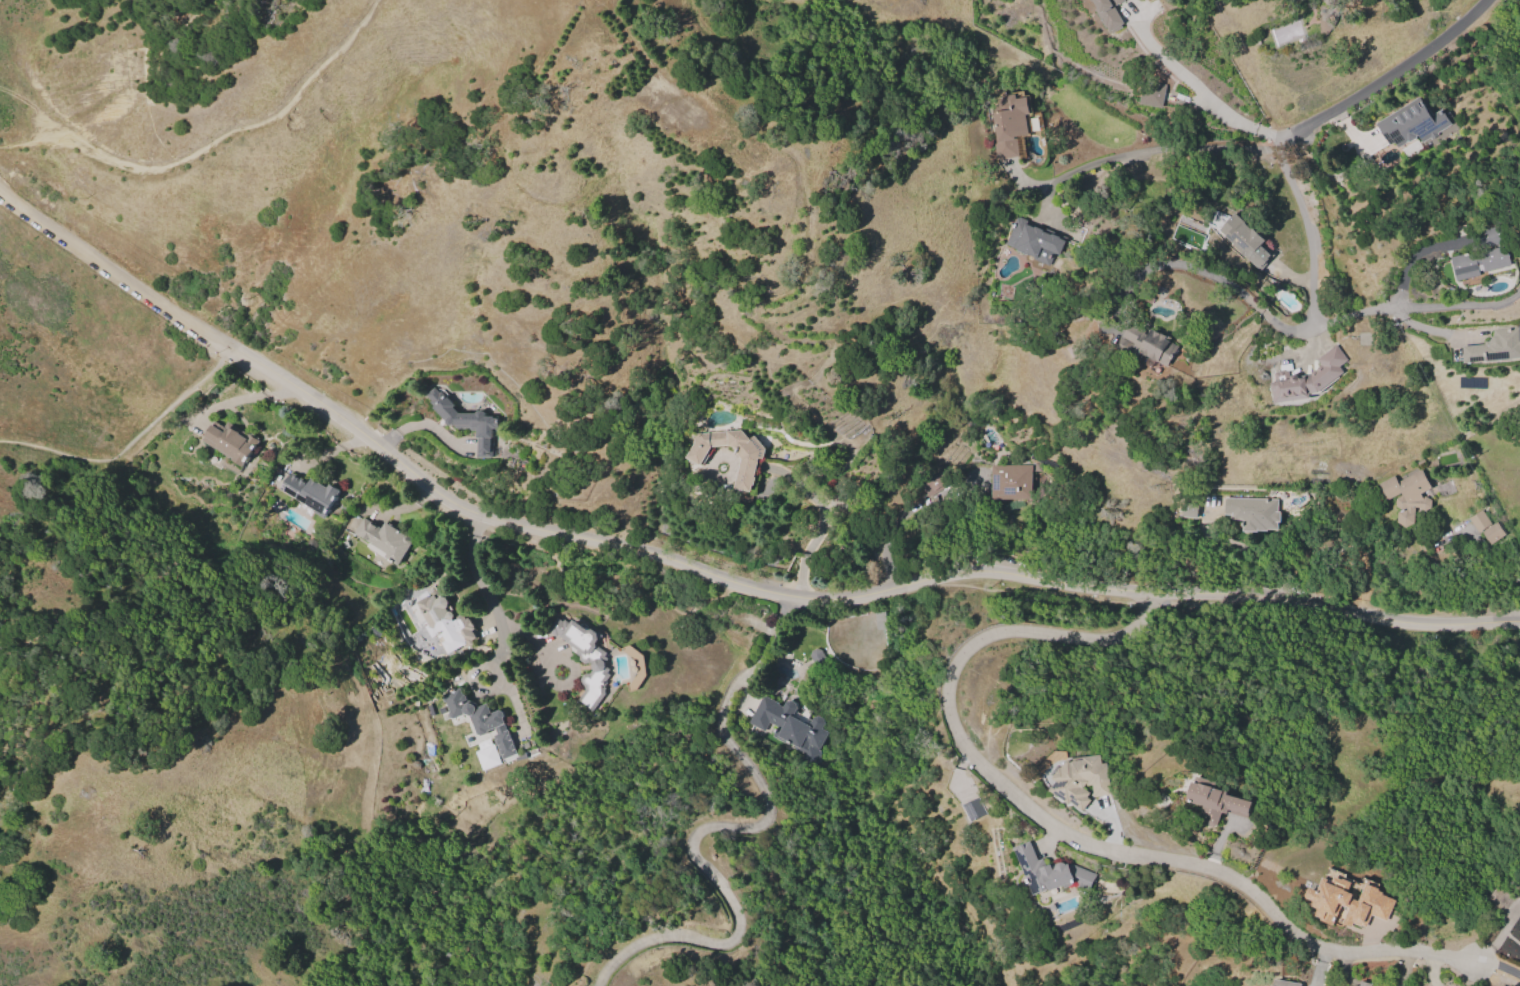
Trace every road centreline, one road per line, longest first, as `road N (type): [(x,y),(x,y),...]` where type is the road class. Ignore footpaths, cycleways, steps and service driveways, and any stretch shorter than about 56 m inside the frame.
road 1 (residential): [(231,349),(340,415),(477,517),(631,547),(799,597),(855,597),(991,573),(1145,601),(1244,591),(1415,623),(1519,621)]
road 2 (residential): [(1145,601),(1082,630),(986,641),(947,699),(969,754),(1046,821),(1239,886),(1317,948),(1474,960)]
road 3 (track): [(0,139),(56,130),(128,164),(173,162),(277,112),(367,24),(378,0)]
road 4 (residential): [(0,191),(231,349)]
road 5 (residential): [(1275,140),(1429,48),(1486,0)]
road 6 (residential): [(477,517),(481,603),(554,661)]

